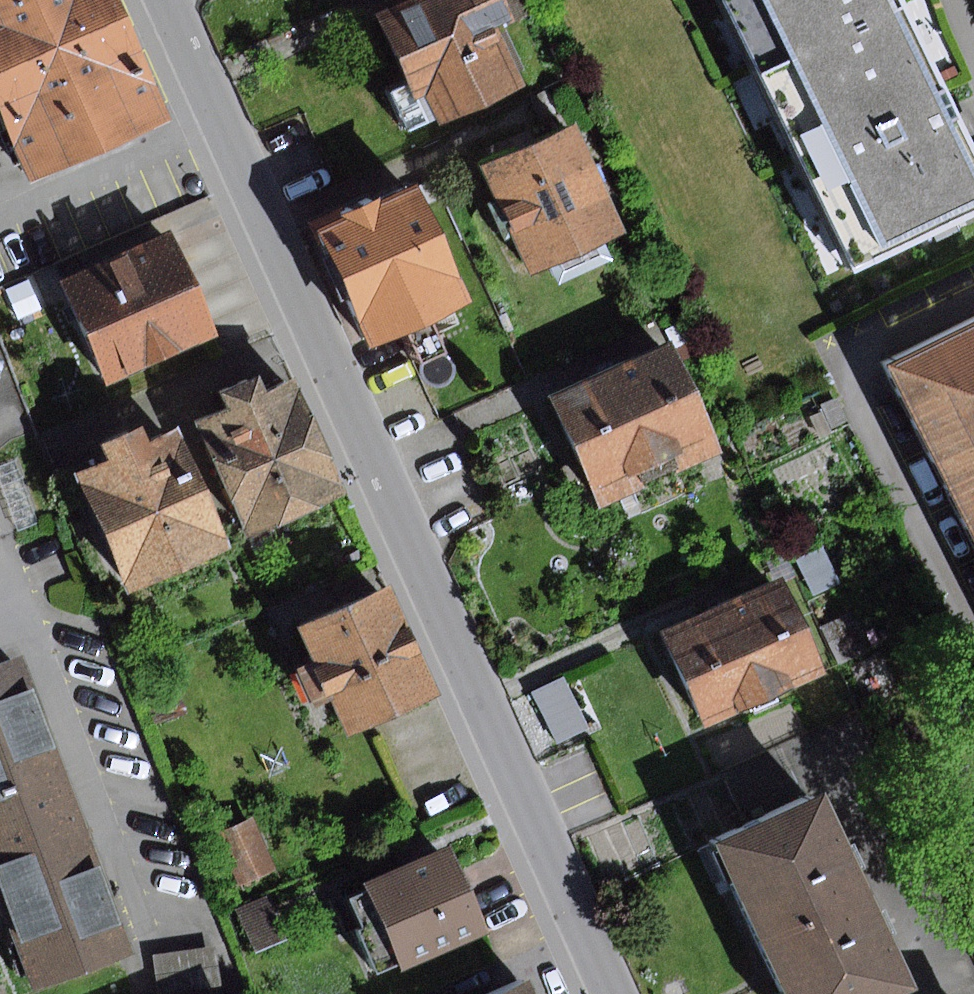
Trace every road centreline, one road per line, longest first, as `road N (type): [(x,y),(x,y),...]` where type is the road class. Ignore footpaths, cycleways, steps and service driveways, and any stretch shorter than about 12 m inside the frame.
road 1 (residential): [(170,0),(615,993)]

